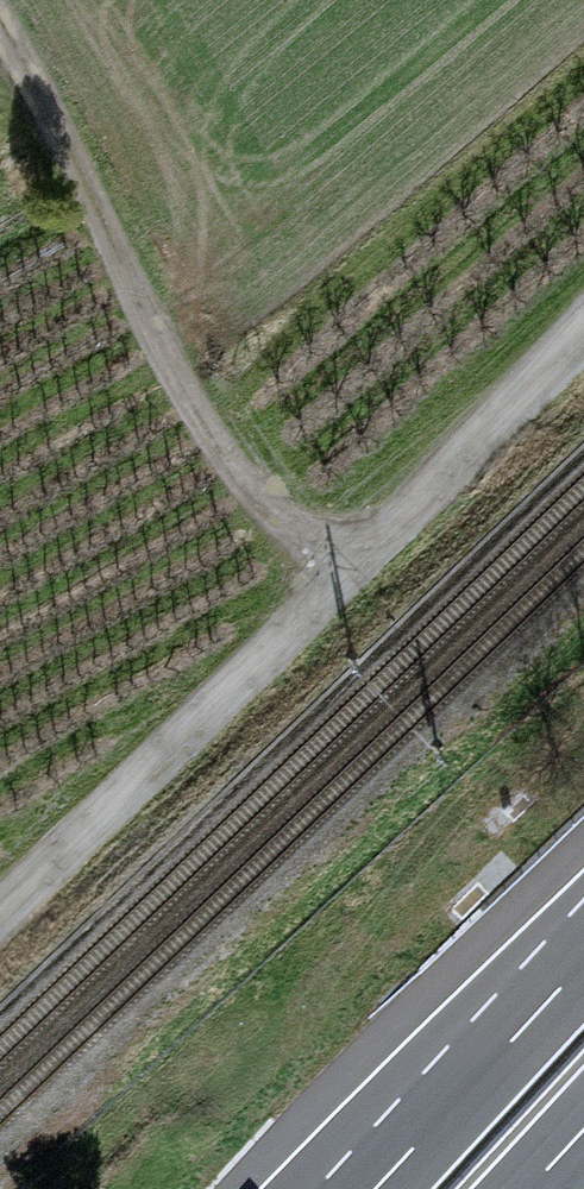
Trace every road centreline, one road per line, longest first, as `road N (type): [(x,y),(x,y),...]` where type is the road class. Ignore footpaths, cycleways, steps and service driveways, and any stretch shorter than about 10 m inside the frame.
road 1 (unclassified): [(0,908),(583,340)]
road 2 (track): [(0,28),(19,55),(92,241),(251,498),(333,586)]
road 3 (motorway): [(583,959),(373,1188)]

